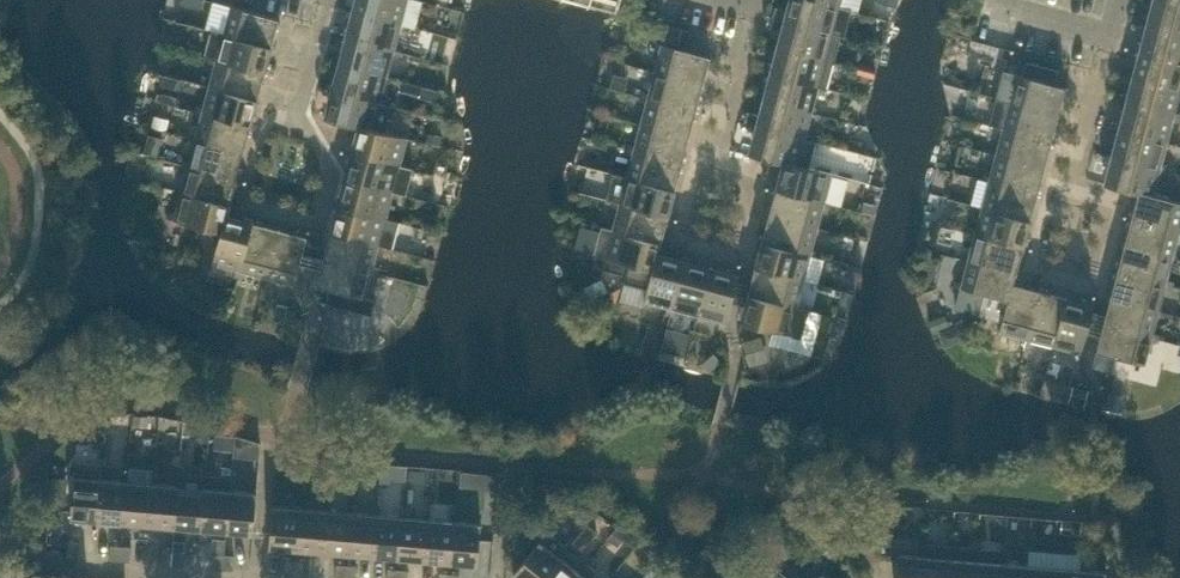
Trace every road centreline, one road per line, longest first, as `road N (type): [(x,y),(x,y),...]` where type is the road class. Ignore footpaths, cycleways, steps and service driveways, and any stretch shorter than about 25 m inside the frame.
road 1 (residential): [(1081,173),(1127,0)]

